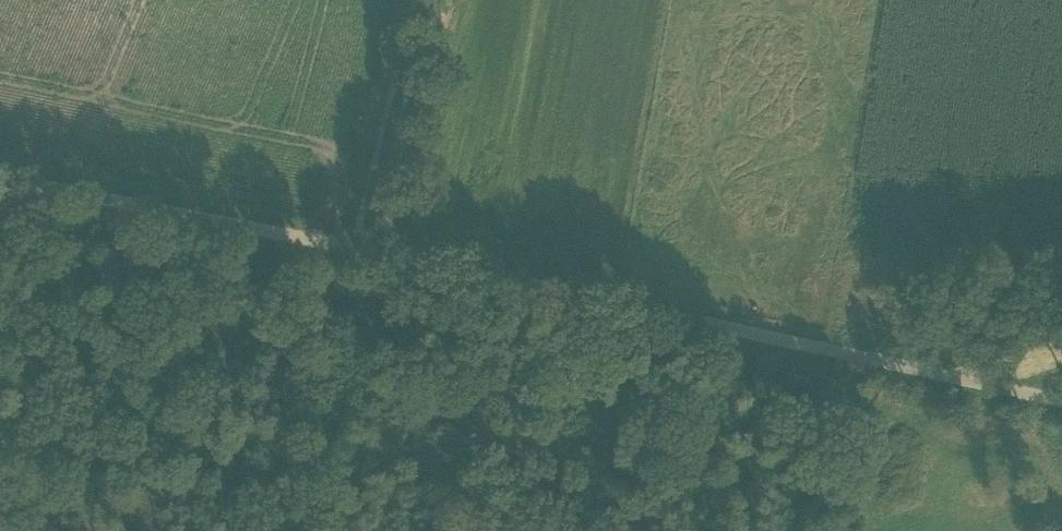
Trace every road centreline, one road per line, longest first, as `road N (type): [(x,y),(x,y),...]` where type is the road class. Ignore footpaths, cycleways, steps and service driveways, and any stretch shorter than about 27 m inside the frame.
road 1 (unclassified): [(1061,403),(353,244),(0,178)]
road 2 (track): [(443,0),(379,250)]

